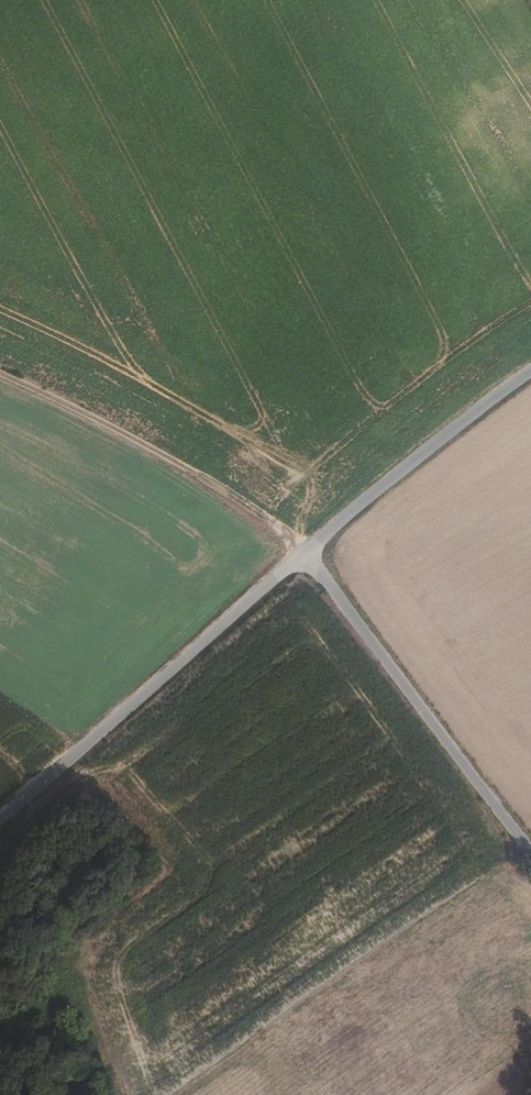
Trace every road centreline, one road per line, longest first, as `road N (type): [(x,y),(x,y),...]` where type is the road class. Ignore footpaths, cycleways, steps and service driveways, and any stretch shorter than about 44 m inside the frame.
road 1 (unclassified): [(0,821),(319,545)]
road 2 (track): [(0,366),(214,471),(285,514),(319,545)]
road 3 (unclassified): [(319,545),(530,840)]
road 4 (unclassified): [(319,545),(530,371)]

